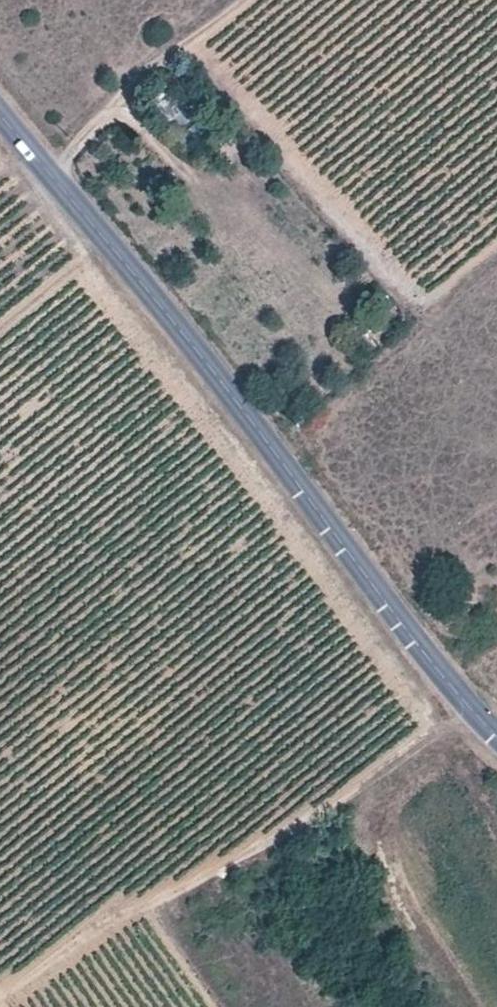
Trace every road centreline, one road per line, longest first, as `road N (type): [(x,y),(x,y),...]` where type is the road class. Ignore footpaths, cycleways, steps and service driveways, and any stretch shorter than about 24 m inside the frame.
road 1 (tertiary): [(496,739),(457,698),(199,355),(0,117)]

